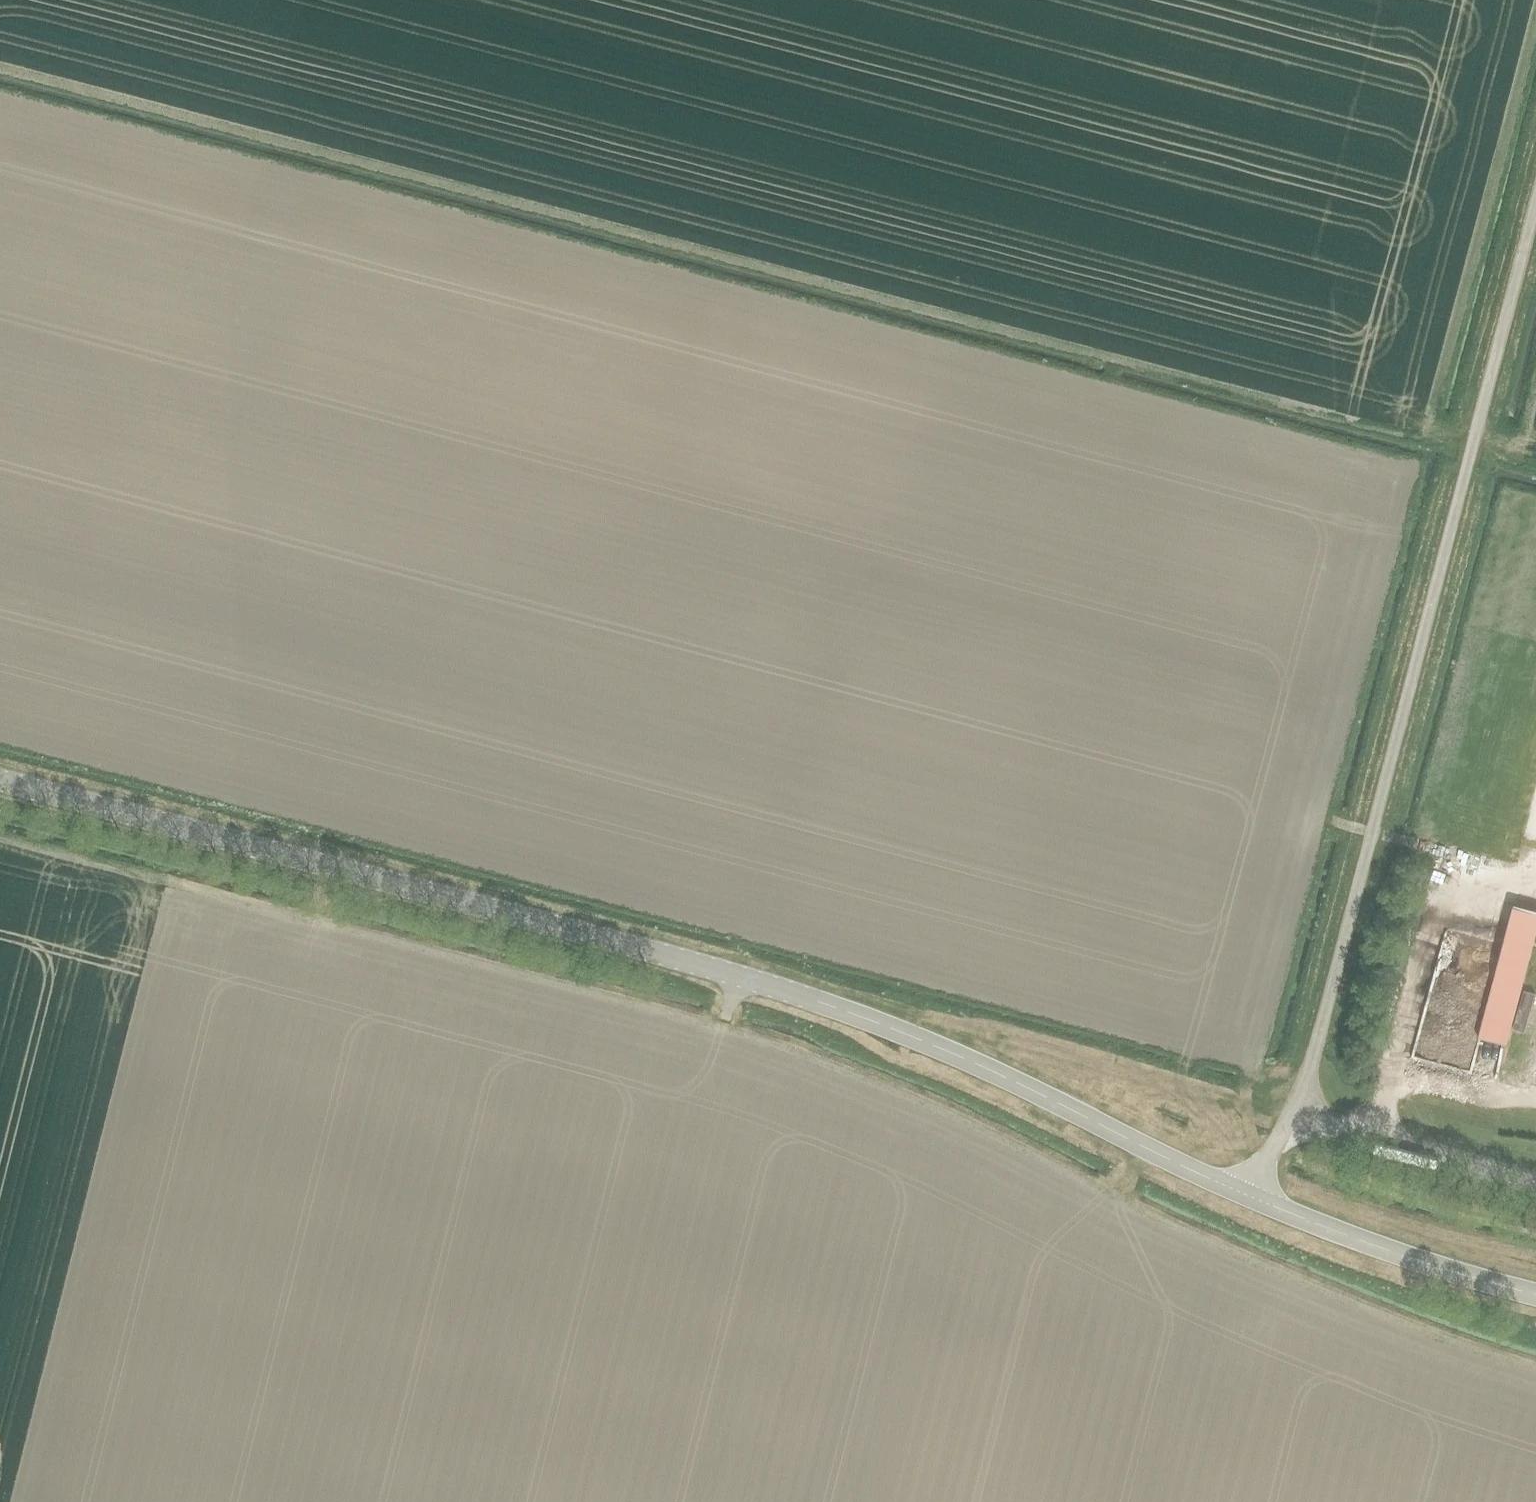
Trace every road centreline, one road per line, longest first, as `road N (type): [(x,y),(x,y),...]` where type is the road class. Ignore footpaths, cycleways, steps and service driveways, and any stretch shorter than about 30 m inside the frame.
road 1 (tertiary): [(0,781),(655,955),(847,1015),(1022,1086),(1247,1196),(1414,1261),(1535,1295)]

